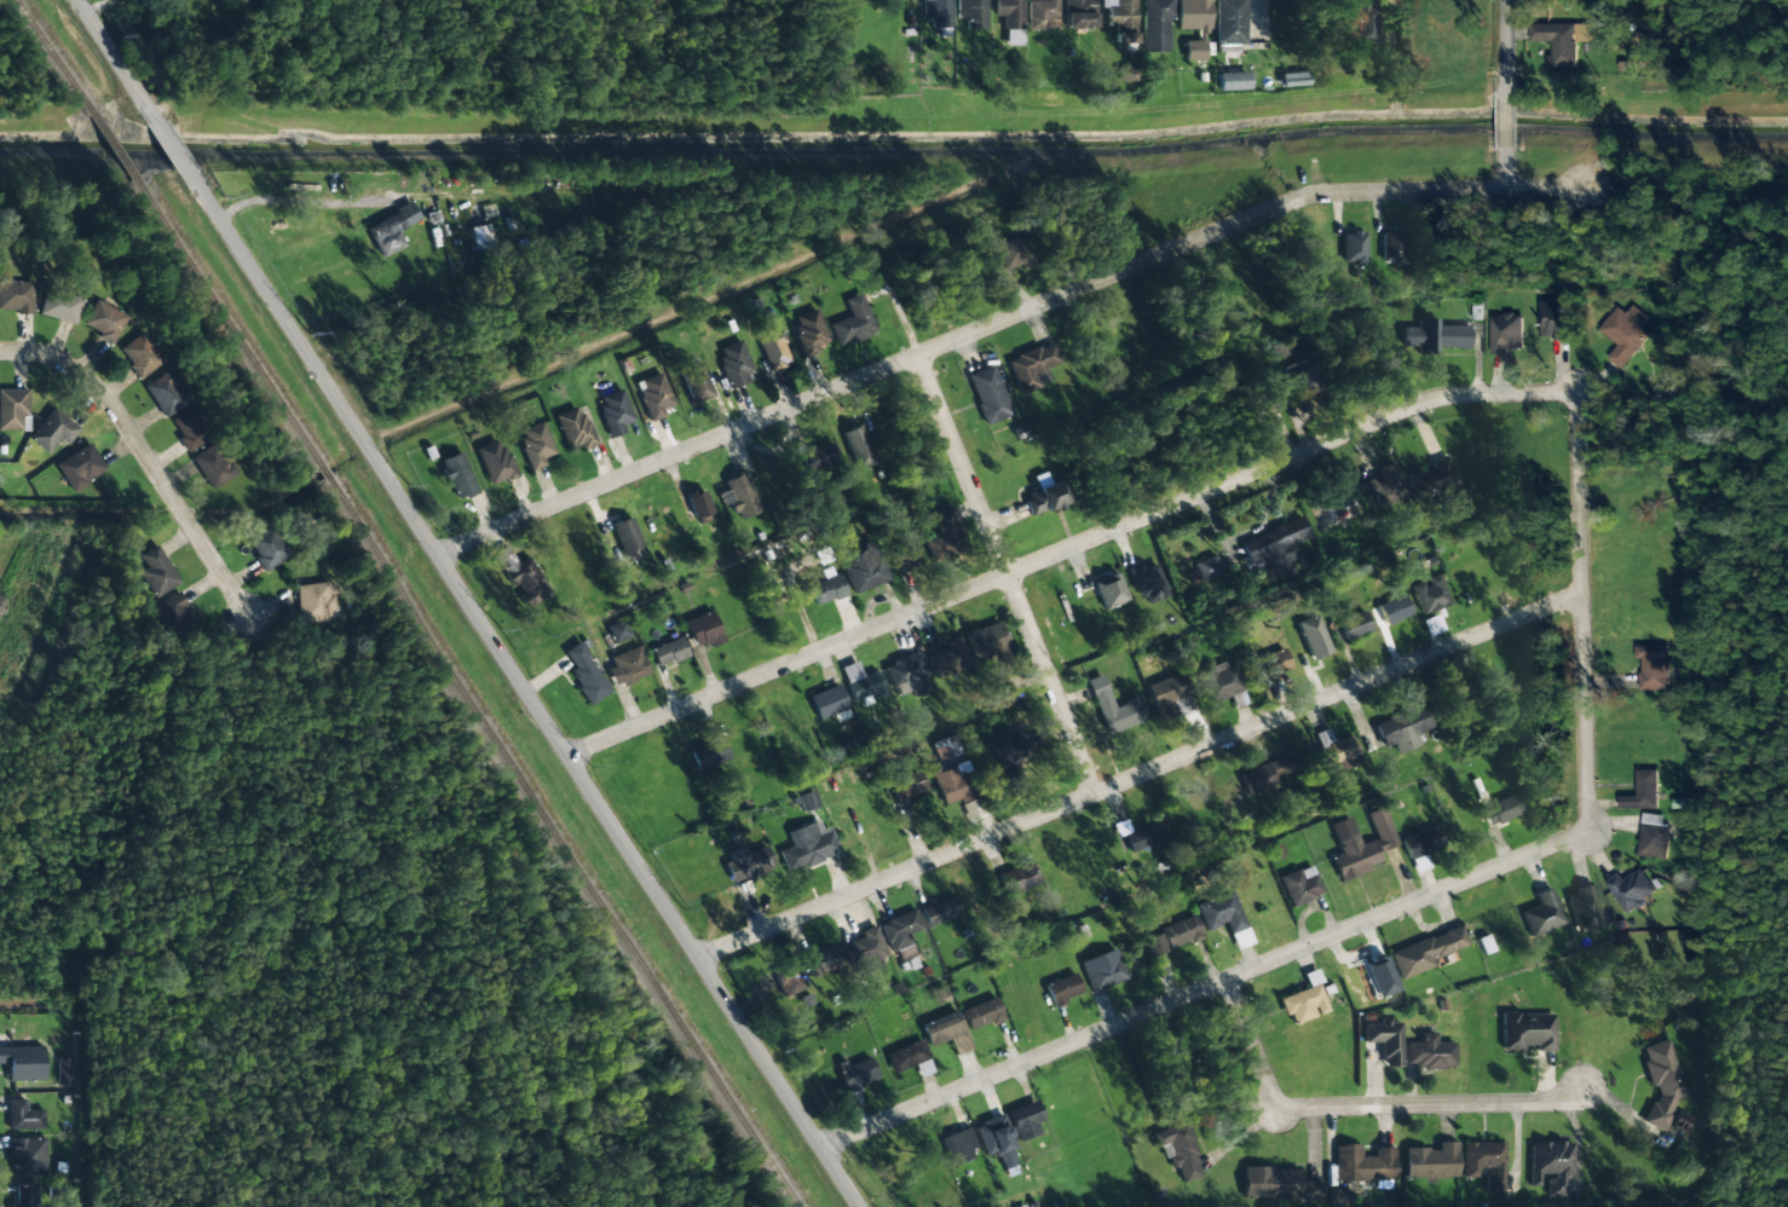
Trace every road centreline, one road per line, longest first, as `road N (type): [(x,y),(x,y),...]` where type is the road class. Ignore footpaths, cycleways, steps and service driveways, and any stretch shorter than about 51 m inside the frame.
road 1 (tertiary): [(861,1206),(189,172)]
road 2 (residential): [(1584,185),(1293,200),(438,554)]
road 3 (residential): [(1579,393),(1458,395),(1418,405),(569,755)]
road 4 (residential): [(1582,593),(699,957)]
road 5 (residential): [(1590,830),(823,1148)]
road 6 (residential): [(1097,793),(918,357)]
road 7 (residential): [(1582,1084),(1582,1102),(1280,1108),(1228,980)]
road 8 (residential): [(1590,830),(1579,393)]
road 9 (residential): [(250,617),(114,406),(67,364),(0,353)]
road 10 (tertiary): [(145,108),(77,0)]

